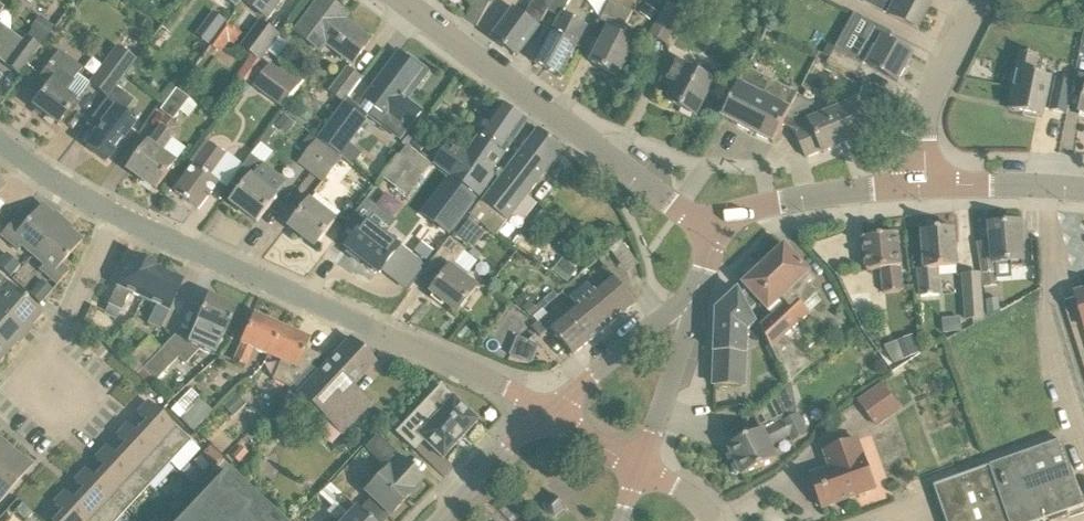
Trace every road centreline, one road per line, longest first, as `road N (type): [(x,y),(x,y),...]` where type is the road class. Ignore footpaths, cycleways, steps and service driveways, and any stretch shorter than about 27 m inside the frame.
road 1 (residential): [(547,410),(119,219)]
road 2 (residential): [(712,232),(397,0)]
road 3 (tertiary): [(712,232),(757,207),(924,186)]
road 4 (residential): [(924,186),(927,104),(980,0)]
road 5 (residential): [(119,219),(54,348),(57,395)]
road 6 (tertiary): [(689,306),(547,410)]
road 7 (tertiary): [(644,467),(689,306)]
road 8 (tertiary): [(924,186),(1083,188)]
road 9 (tertiary): [(547,410),(441,520)]
road 10 (residential): [(119,219),(0,141)]

